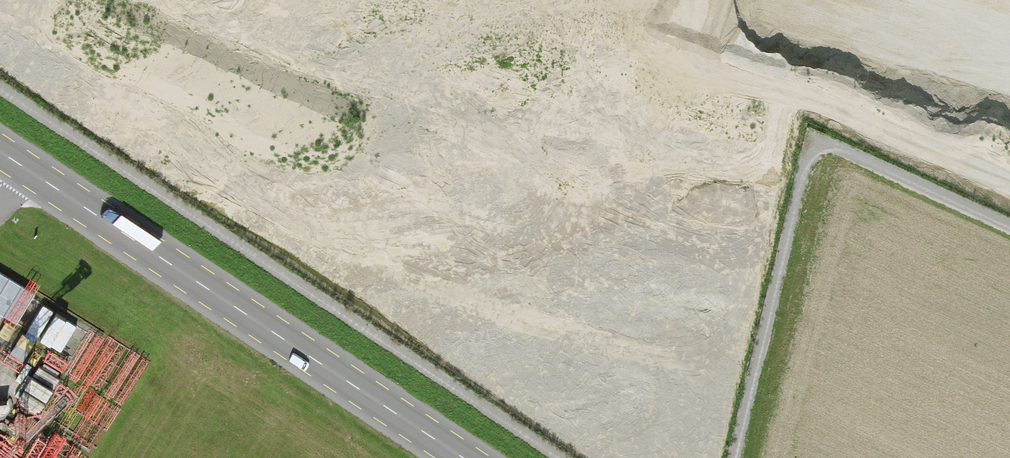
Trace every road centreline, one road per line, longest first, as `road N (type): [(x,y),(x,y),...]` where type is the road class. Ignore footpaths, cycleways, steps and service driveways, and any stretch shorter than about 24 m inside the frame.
road 1 (track): [(562,457),(0,89)]
road 2 (primary): [(0,152),(464,457)]
road 3 (track): [(1009,227),(812,137),(733,457)]

